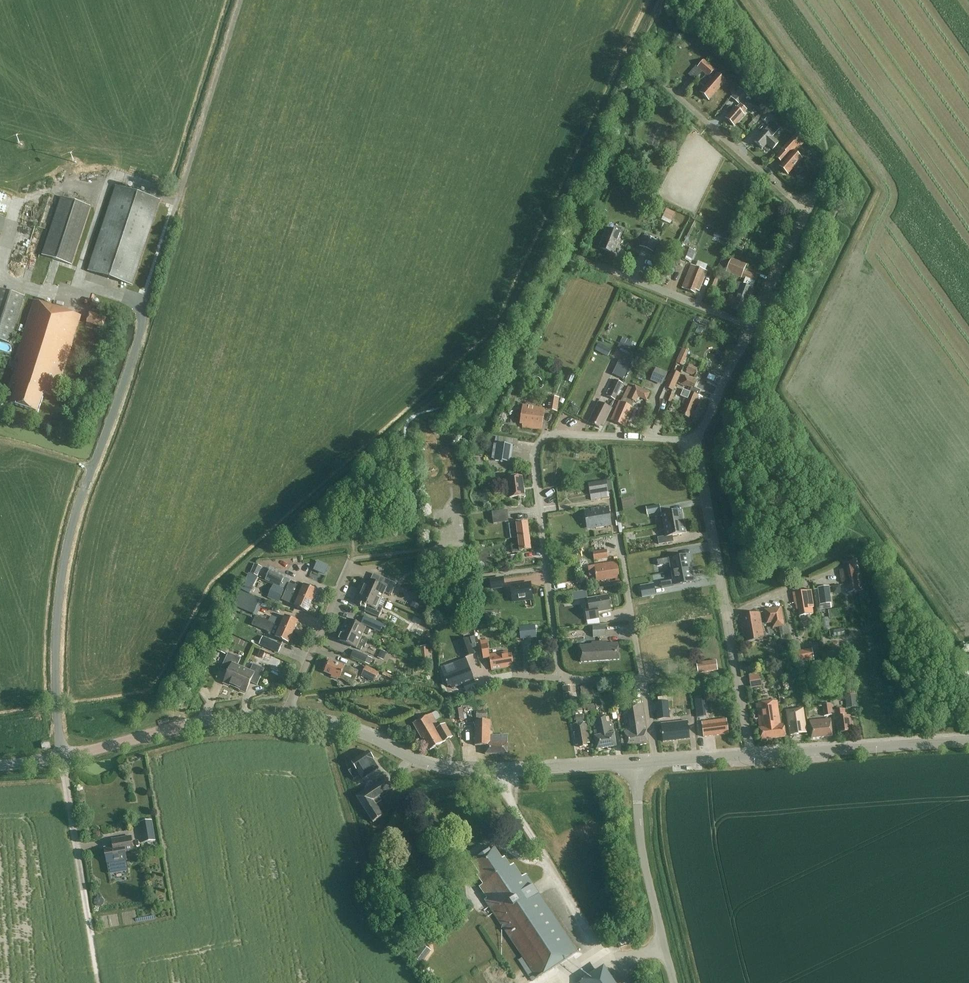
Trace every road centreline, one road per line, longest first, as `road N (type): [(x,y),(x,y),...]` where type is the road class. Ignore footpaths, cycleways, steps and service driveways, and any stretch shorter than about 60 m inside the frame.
road 1 (residential): [(560,677),(535,452),(548,435),(695,441)]
road 2 (tertiary): [(637,763),(449,769),(346,728),(284,717)]
road 3 (residential): [(752,328),(804,209),(679,97)]
road 4 (tertiary): [(284,717),(207,722),(61,758)]
road 5 (unclassified): [(674,982),(640,837),(637,763)]
road 6 (tertiary): [(968,743),(750,756)]
road 7 (residential): [(727,616),(695,441)]
road 8 (residential): [(284,717),(355,559)]
road 9 (residential): [(752,328),(593,263)]
road 10 (residential): [(642,680),(617,536)]
road 11 (residential): [(750,756),(727,616)]
road 12 (residential): [(695,441),(752,328)]

